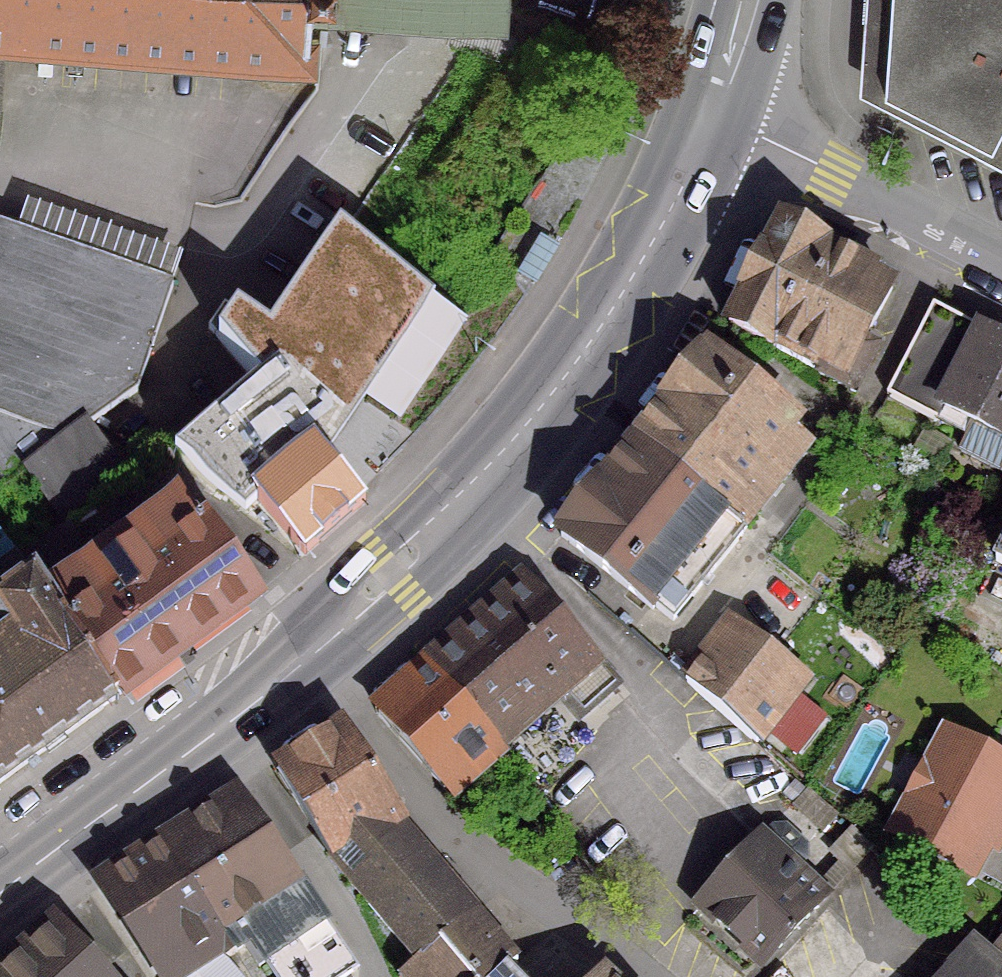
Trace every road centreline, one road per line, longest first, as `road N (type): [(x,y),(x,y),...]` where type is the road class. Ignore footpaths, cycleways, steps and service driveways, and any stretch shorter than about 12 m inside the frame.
road 1 (primary): [(707,110),(645,246),(569,372),(478,483),(312,656)]
road 2 (residential): [(312,656),(434,814),(636,976)]
road 3 (primary): [(312,656),(225,731),(0,896)]
road 4 (residential): [(1001,260),(707,110)]

